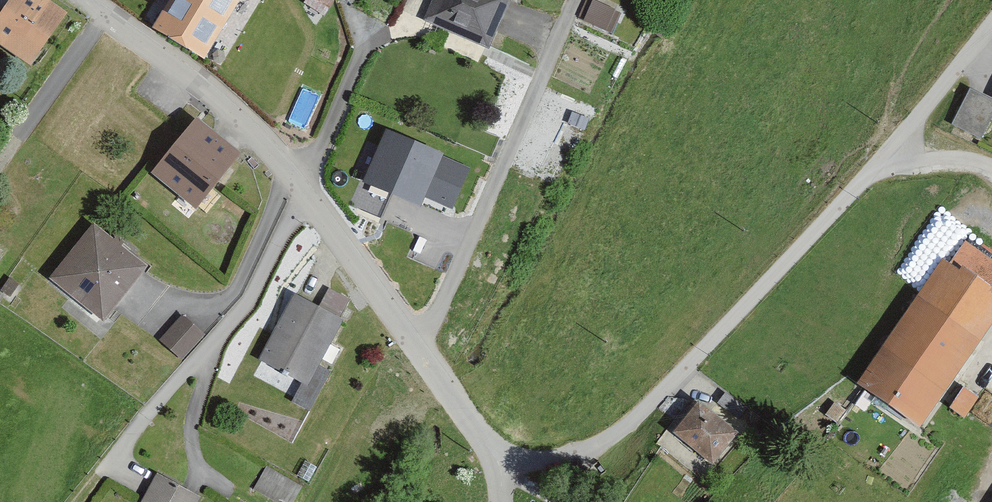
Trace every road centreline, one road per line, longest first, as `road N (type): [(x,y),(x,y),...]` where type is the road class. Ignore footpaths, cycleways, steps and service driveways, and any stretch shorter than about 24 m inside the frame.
road 1 (residential): [(496,467),(580,452),(658,394),(857,186),(991,28)]
road 2 (residential): [(91,0),(261,138),(415,342),(496,467)]

